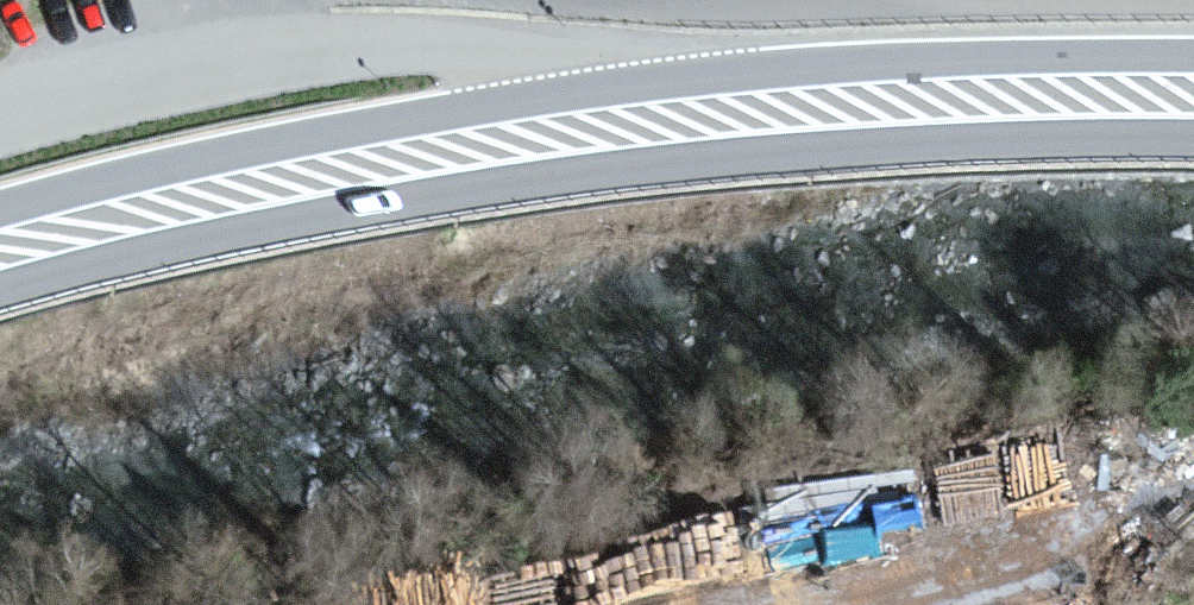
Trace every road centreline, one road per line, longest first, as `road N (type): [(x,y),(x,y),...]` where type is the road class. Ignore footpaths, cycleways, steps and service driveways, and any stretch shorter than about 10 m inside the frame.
road 1 (primary): [(0,260),(73,237),(551,146),(1034,106)]
road 2 (unclassified): [(1034,106),(399,52),(227,78),(0,138)]
road 3 (primary): [(1034,106),(1193,110)]

